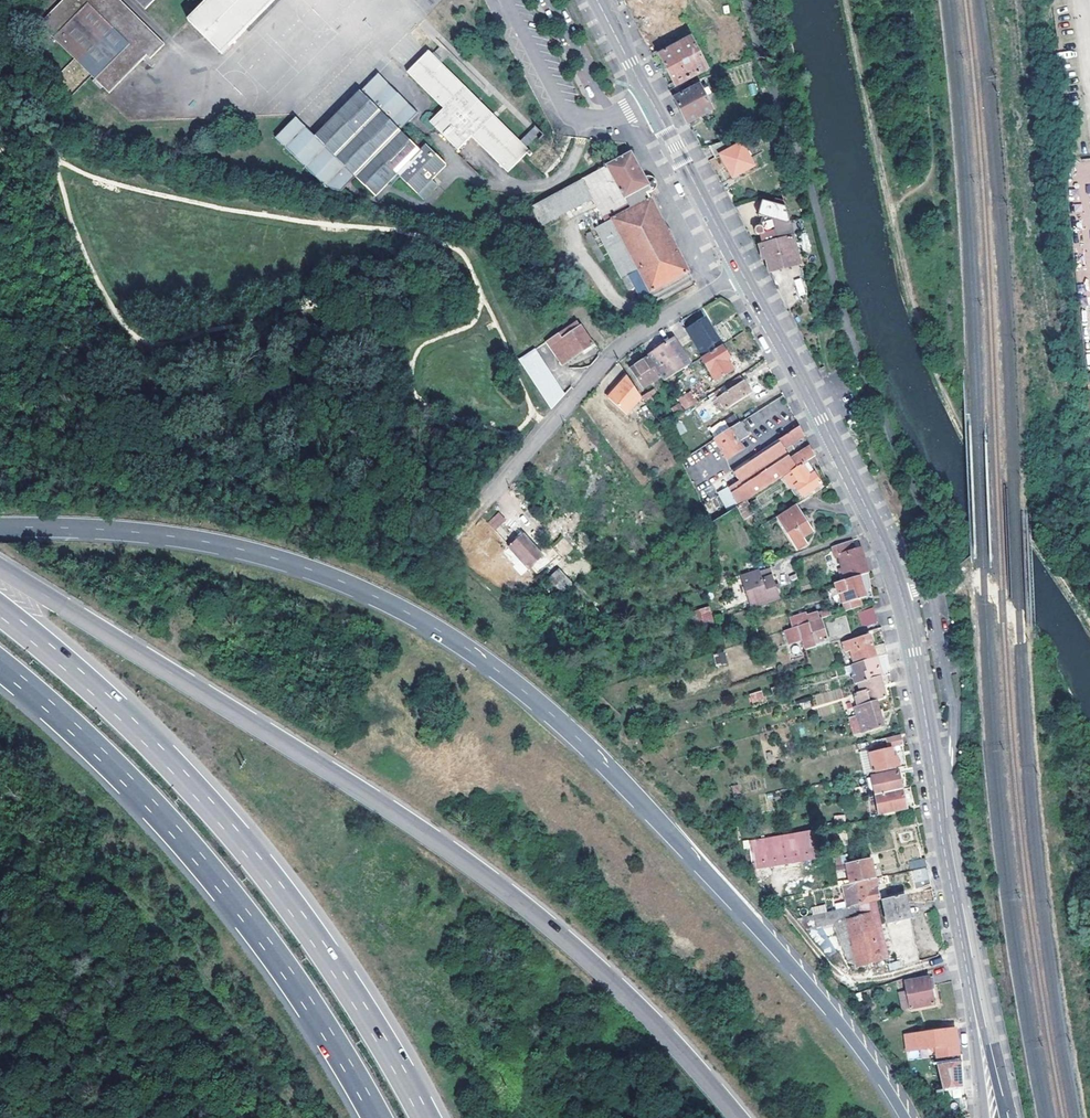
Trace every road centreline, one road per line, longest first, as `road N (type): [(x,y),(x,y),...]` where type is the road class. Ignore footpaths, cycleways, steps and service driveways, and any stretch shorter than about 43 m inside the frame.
road 1 (motorway): [(0,530),(210,545),(331,578),(437,632),(515,686),(622,783),(803,982),(903,1117)]
road 2 (motorway): [(737,1117),(617,989),(529,911),(306,758),(0,570)]
road 3 (track): [(848,0),(910,288),(945,394),(1089,621)]
road 4 (motorway): [(426,1117),(336,969),(243,844),(101,696),(0,611)]
road 5 (motorway): [(0,668),(123,777),(210,872),(308,1004),(377,1117)]
road 6 (secondary): [(742,272),(822,419),(902,596)]
road 7 (residential): [(742,272),(612,358),(485,504)]
road 8 (track): [(909,0),(933,166),(925,183),(891,203)]
road 9 (secondary): [(642,86),(742,272)]
road 10 (secondary): [(902,596),(937,788)]
road 11 (secondary): [(967,972),(937,788)]
road 12 (secondary): [(1004,1117),(967,972)]
road 13 (secondary): [(967,972),(983,1117)]

